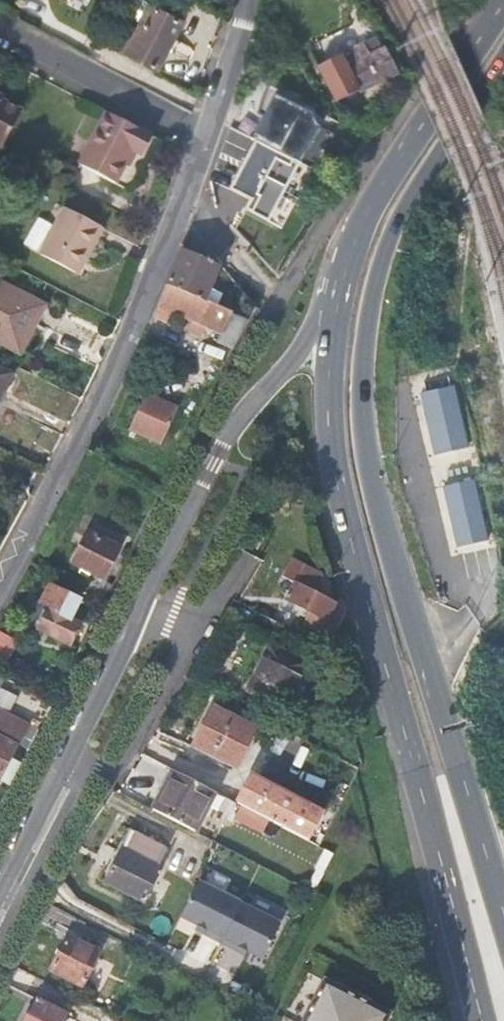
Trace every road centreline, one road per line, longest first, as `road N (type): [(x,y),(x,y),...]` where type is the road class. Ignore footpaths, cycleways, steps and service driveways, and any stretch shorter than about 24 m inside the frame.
road 1 (secondary): [(503,897),(374,475),(361,384),(369,307),(391,235),(503,71)]
road 2 (secondary): [(329,315),(327,426),(339,492),(488,1020)]
road 3 (unclassified): [(0,896),(214,468),(329,315)]
road 4 (residential): [(181,200),(96,405),(0,600)]
road 5 (secondary): [(500,0),(385,176),(354,233),(329,315)]
road 6 (residential): [(0,27),(206,135)]
road 7 (residential): [(242,0),(206,135)]

